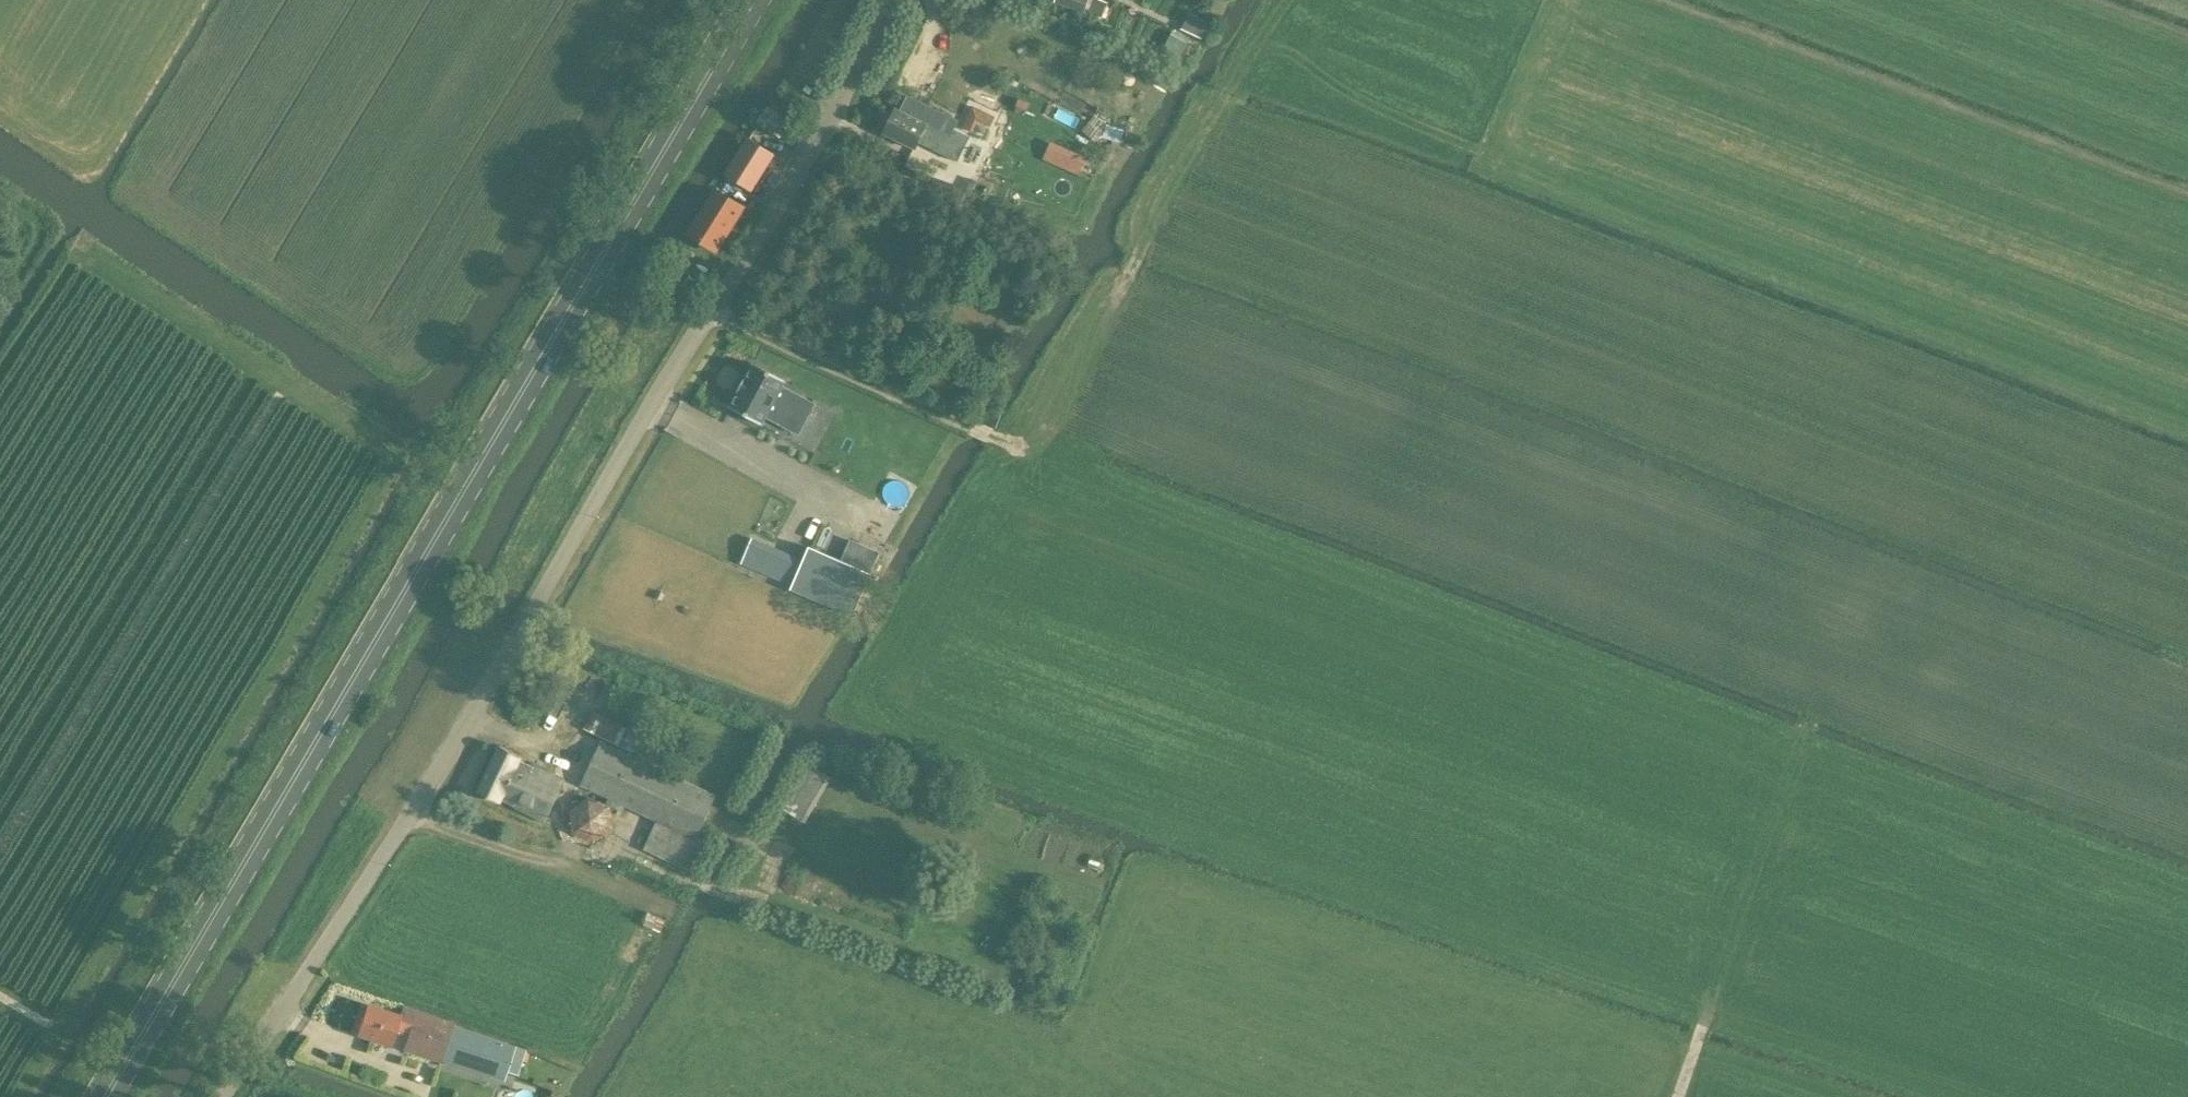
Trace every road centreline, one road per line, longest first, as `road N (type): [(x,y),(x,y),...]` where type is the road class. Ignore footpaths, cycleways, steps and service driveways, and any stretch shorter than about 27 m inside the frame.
road 1 (unclassified): [(222,1096),(481,701),(799,176),(895,0)]
road 2 (primary): [(104,1096),(755,0)]
road 3 (track): [(0,298),(40,231),(0,196)]

